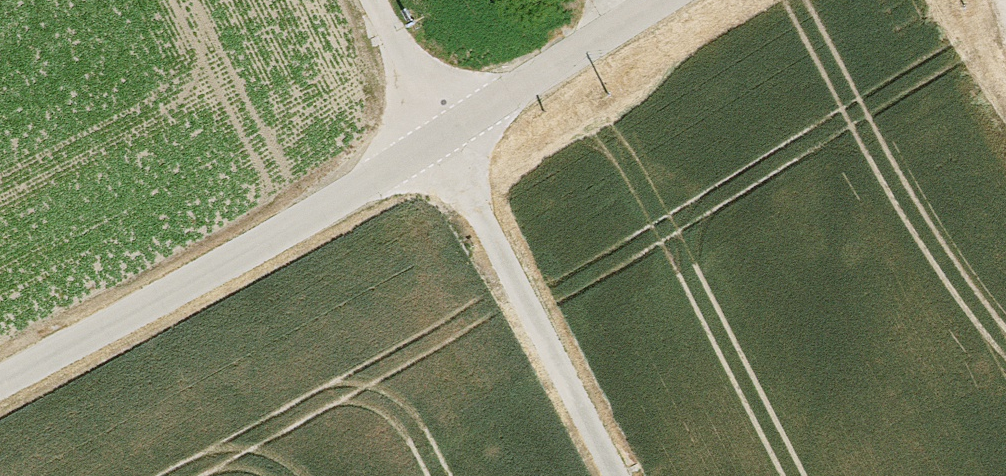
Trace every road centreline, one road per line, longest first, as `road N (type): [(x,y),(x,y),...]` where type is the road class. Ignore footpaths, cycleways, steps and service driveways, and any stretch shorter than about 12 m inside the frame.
road 1 (unclassified): [(665,0),(436,144),(0,376)]
road 2 (track): [(617,475),(436,144),(367,0)]

